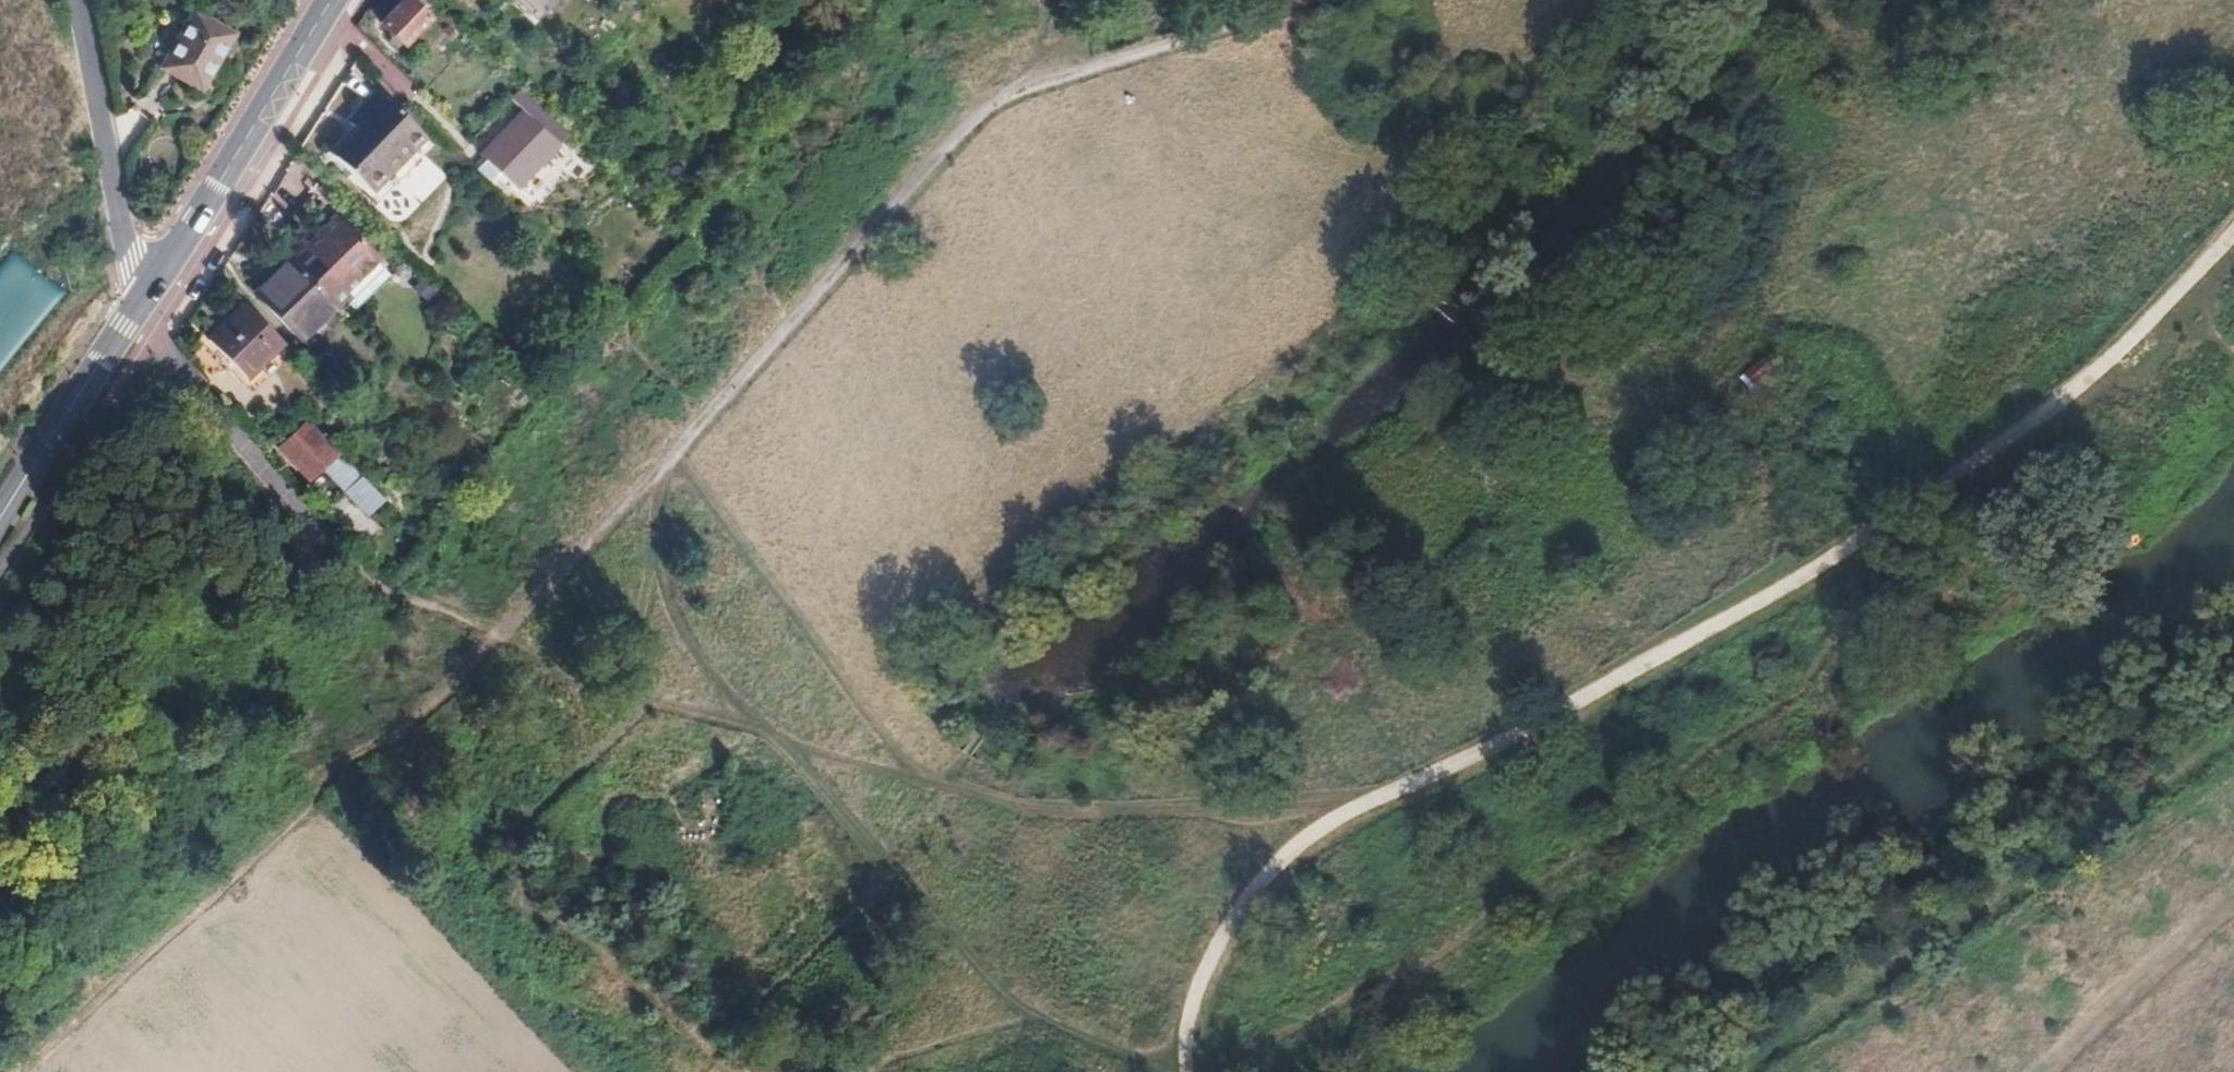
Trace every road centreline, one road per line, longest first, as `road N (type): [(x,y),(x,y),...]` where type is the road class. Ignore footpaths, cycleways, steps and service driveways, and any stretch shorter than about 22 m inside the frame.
road 1 (track): [(1302,0),(1046,79),(984,107),(737,389),(537,598)]
road 2 (track): [(31,1071),(299,826)]
road 3 (secondary): [(330,0),(154,285)]
road 4 (residential): [(78,0),(121,233),(140,276),(154,285)]
road 5 (secondary): [(154,285),(0,518)]

